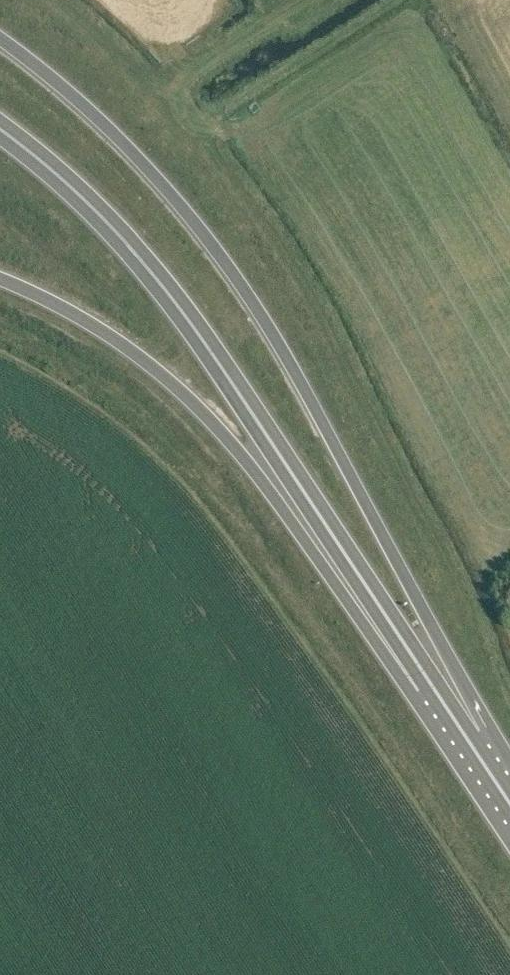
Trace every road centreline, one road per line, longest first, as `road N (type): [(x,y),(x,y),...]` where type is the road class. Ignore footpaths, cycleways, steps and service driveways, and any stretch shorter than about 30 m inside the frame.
road 1 (trunk): [(466,738),(431,624),(287,356),(184,219),(95,123),(0,39)]
road 2 (trunk): [(432,687),(174,300),(83,199),(0,129)]
road 3 (trunk): [(0,279),(97,327),(192,401),(432,687)]
road 4 (unclassified): [(153,94),(297,0)]

